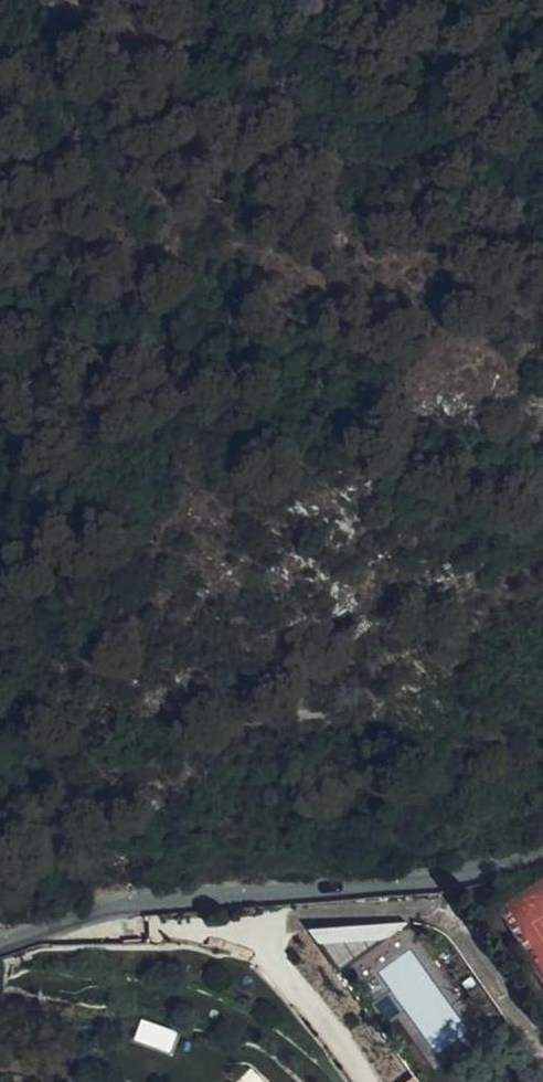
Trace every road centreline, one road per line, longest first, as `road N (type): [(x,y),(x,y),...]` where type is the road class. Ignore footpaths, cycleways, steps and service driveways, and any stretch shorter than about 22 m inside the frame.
road 1 (unclassified): [(0,947),(118,908),(428,881),(542,856)]

